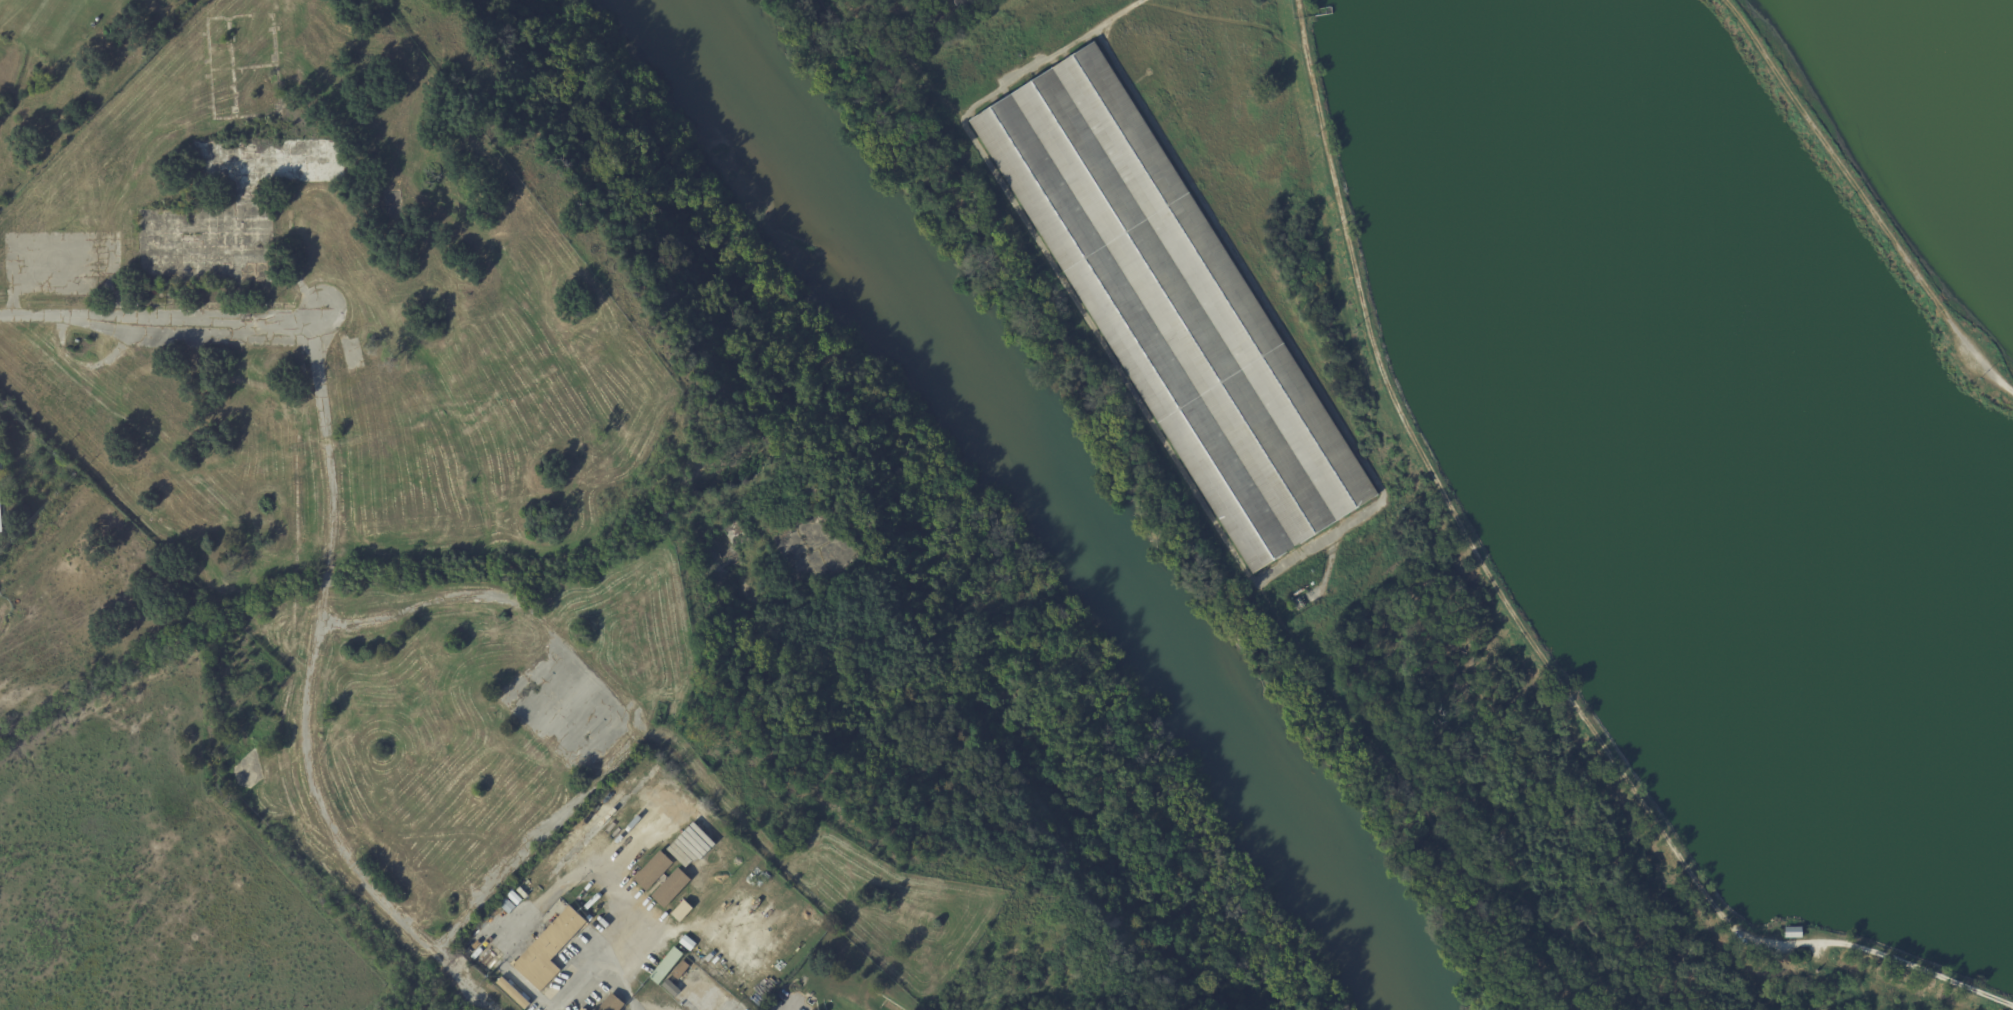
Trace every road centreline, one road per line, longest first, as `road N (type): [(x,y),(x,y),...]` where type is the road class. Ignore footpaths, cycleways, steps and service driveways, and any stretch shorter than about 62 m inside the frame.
road 1 (residential): [(315,324),(0,319)]

